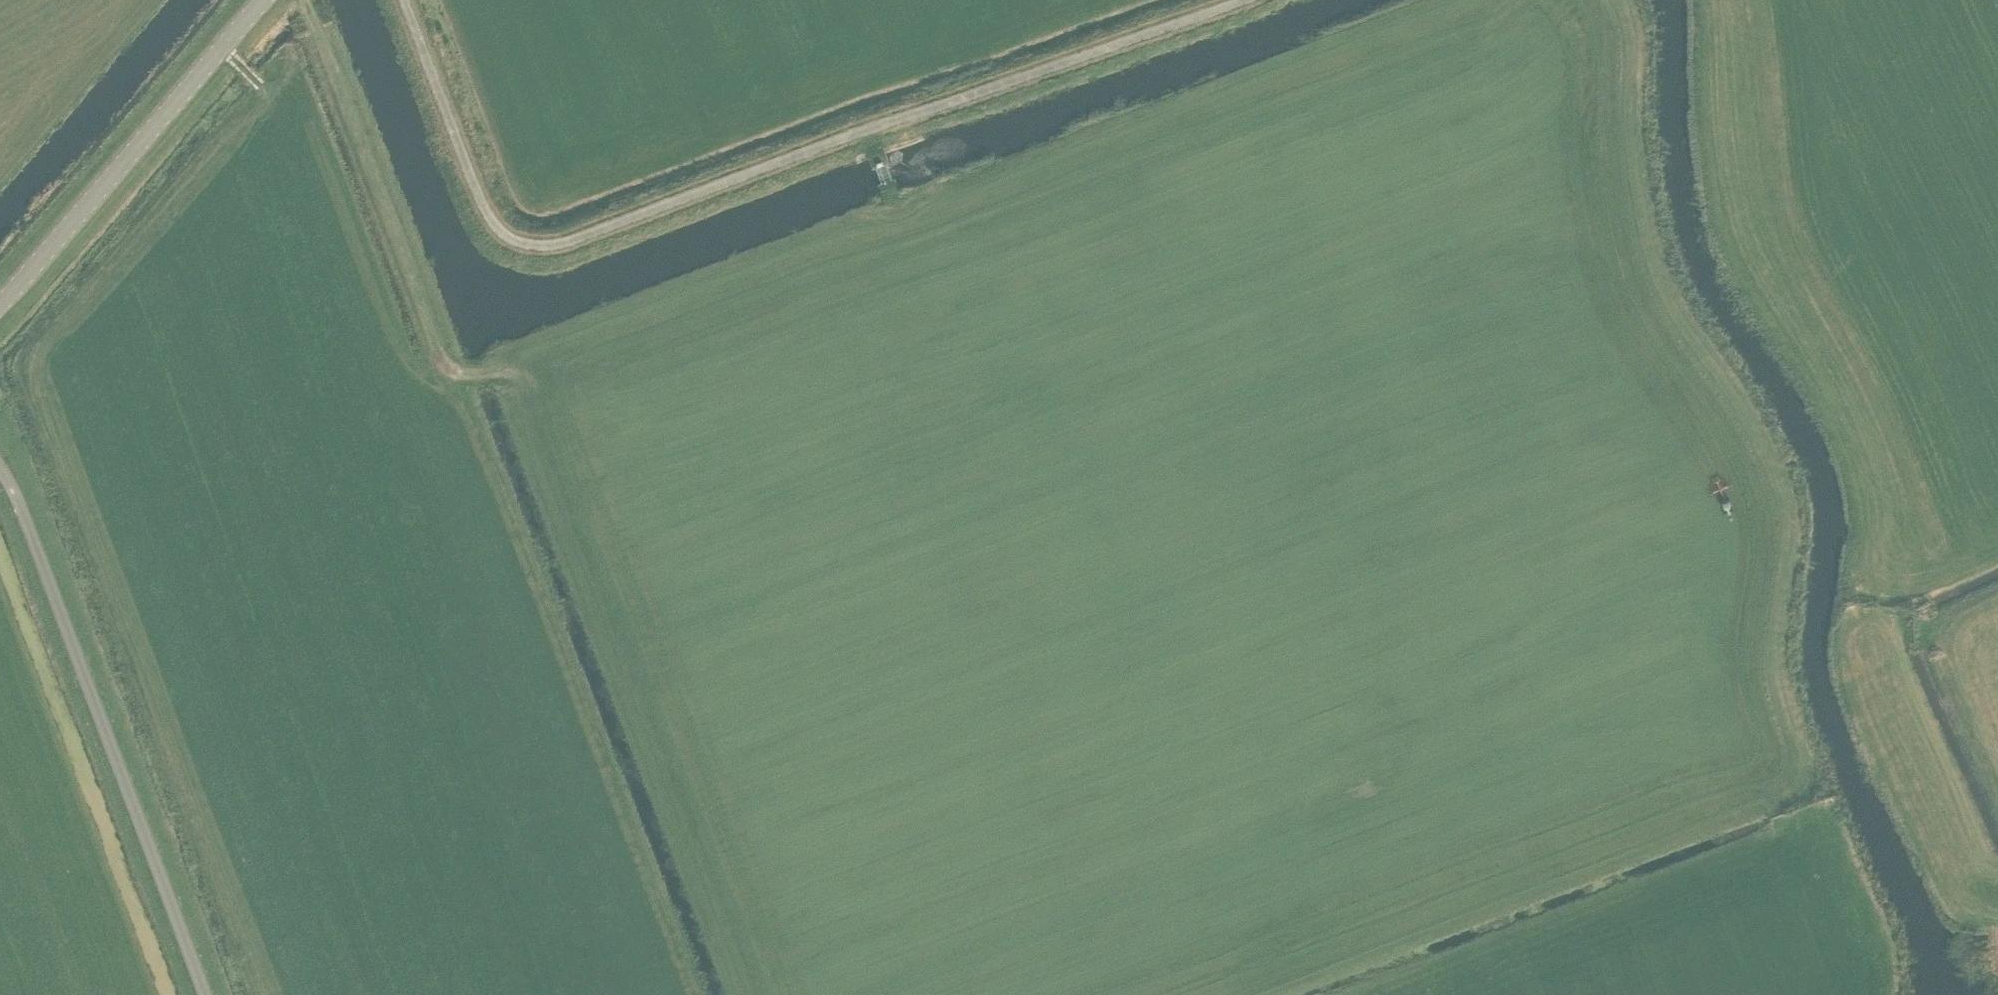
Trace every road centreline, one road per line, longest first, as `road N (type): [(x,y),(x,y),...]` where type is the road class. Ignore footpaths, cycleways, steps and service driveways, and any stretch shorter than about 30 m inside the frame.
road 1 (unclassified): [(204,994),(0,469)]
road 2 (tertiary): [(0,298),(259,0)]

